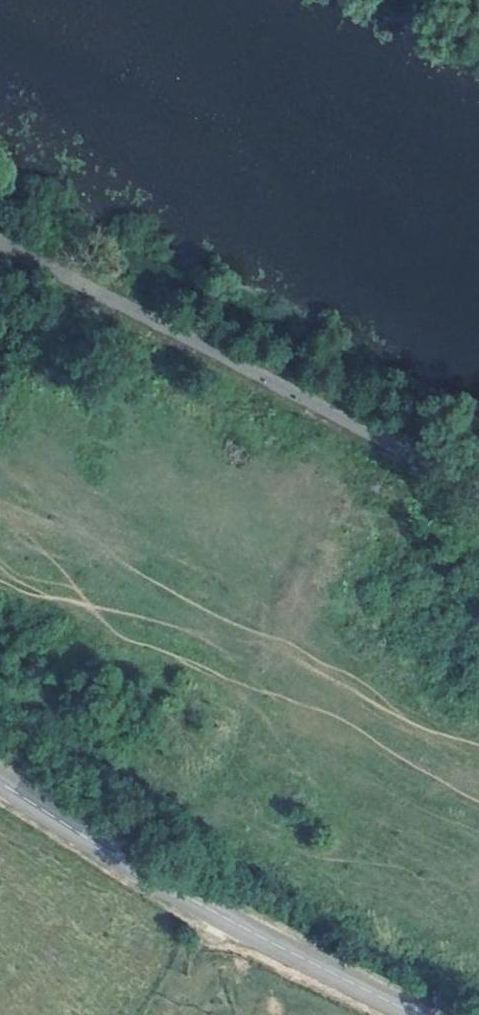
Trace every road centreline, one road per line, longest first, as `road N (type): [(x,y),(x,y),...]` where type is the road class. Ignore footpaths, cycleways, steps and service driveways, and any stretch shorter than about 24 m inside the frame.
road 1 (secondary): [(416,1014),(158,882),(0,782)]

